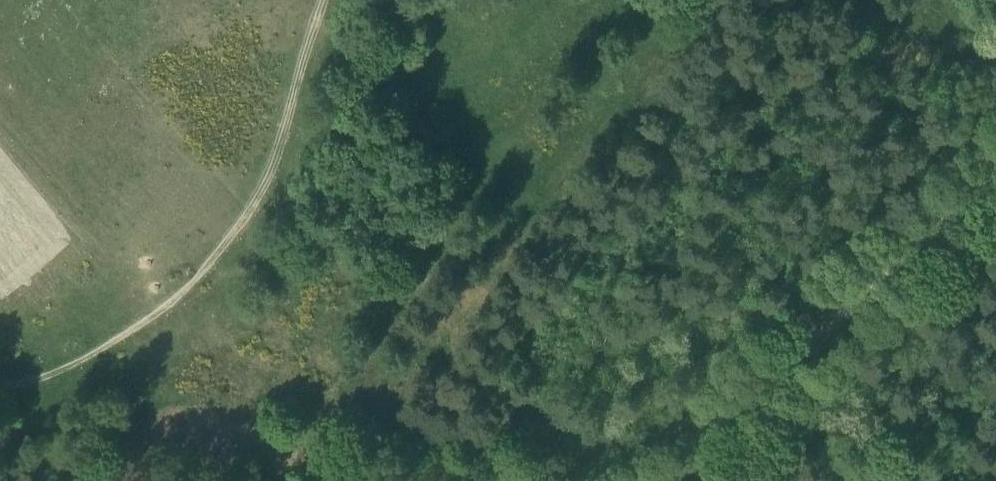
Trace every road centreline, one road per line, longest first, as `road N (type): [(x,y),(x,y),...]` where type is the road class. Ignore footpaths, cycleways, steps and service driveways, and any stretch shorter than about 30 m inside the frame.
road 1 (track): [(995,143),(622,480)]

